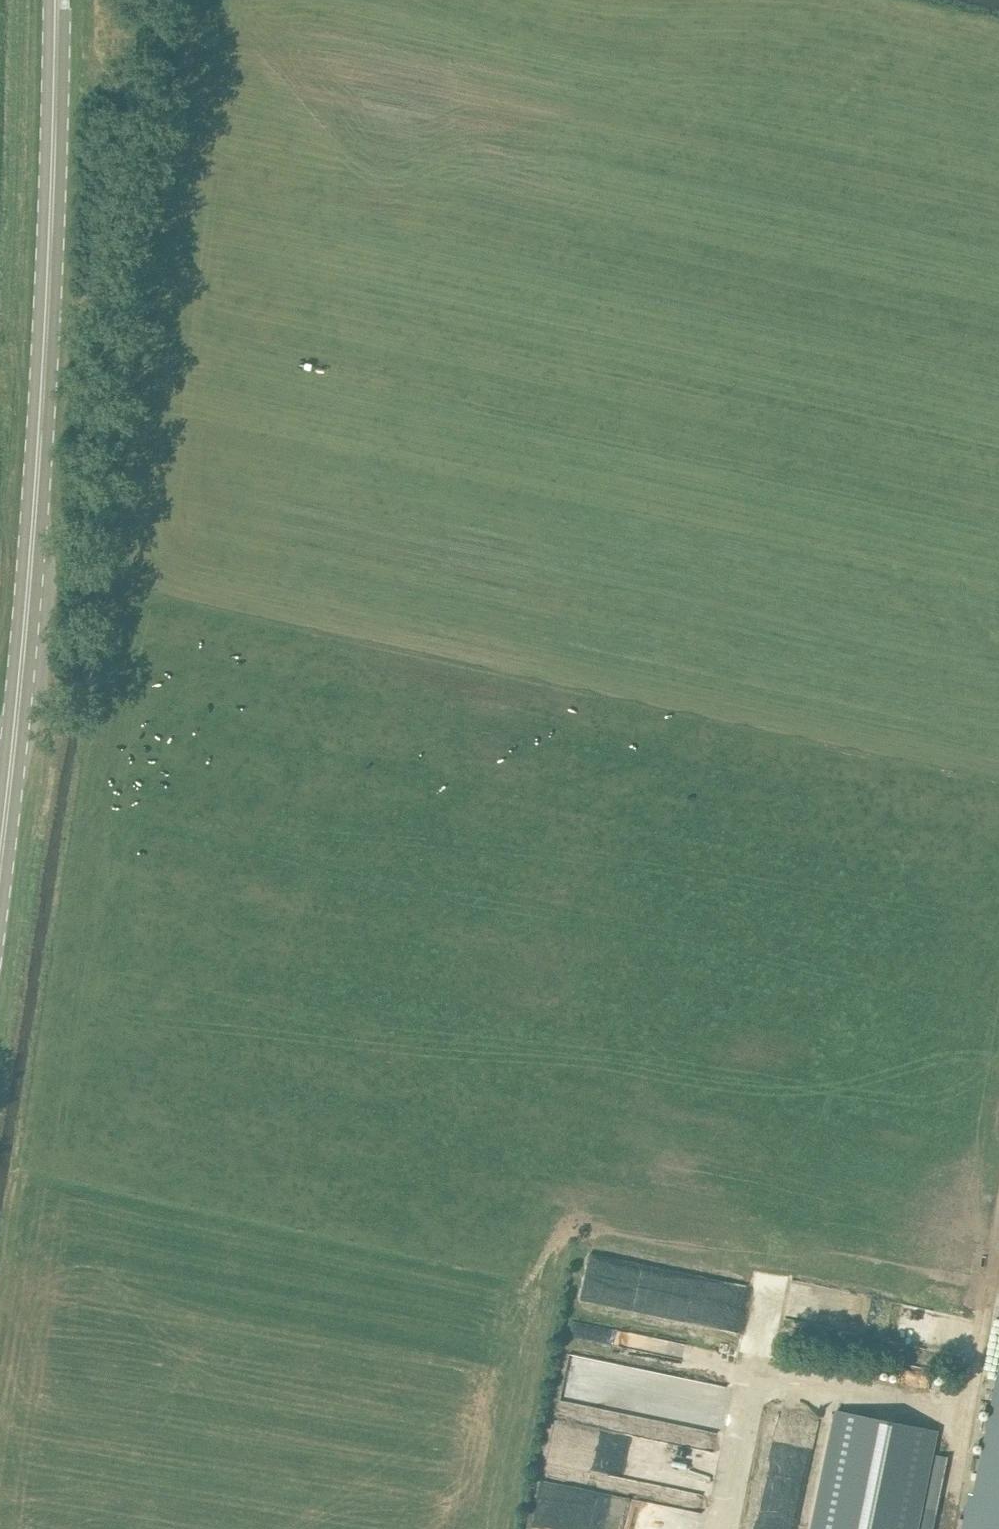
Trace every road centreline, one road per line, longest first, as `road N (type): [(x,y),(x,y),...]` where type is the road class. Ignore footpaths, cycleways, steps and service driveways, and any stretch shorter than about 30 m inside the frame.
road 1 (primary): [(0,853),(44,366),(56,0)]
road 2 (unclassified): [(943,1528),(998,1226)]

